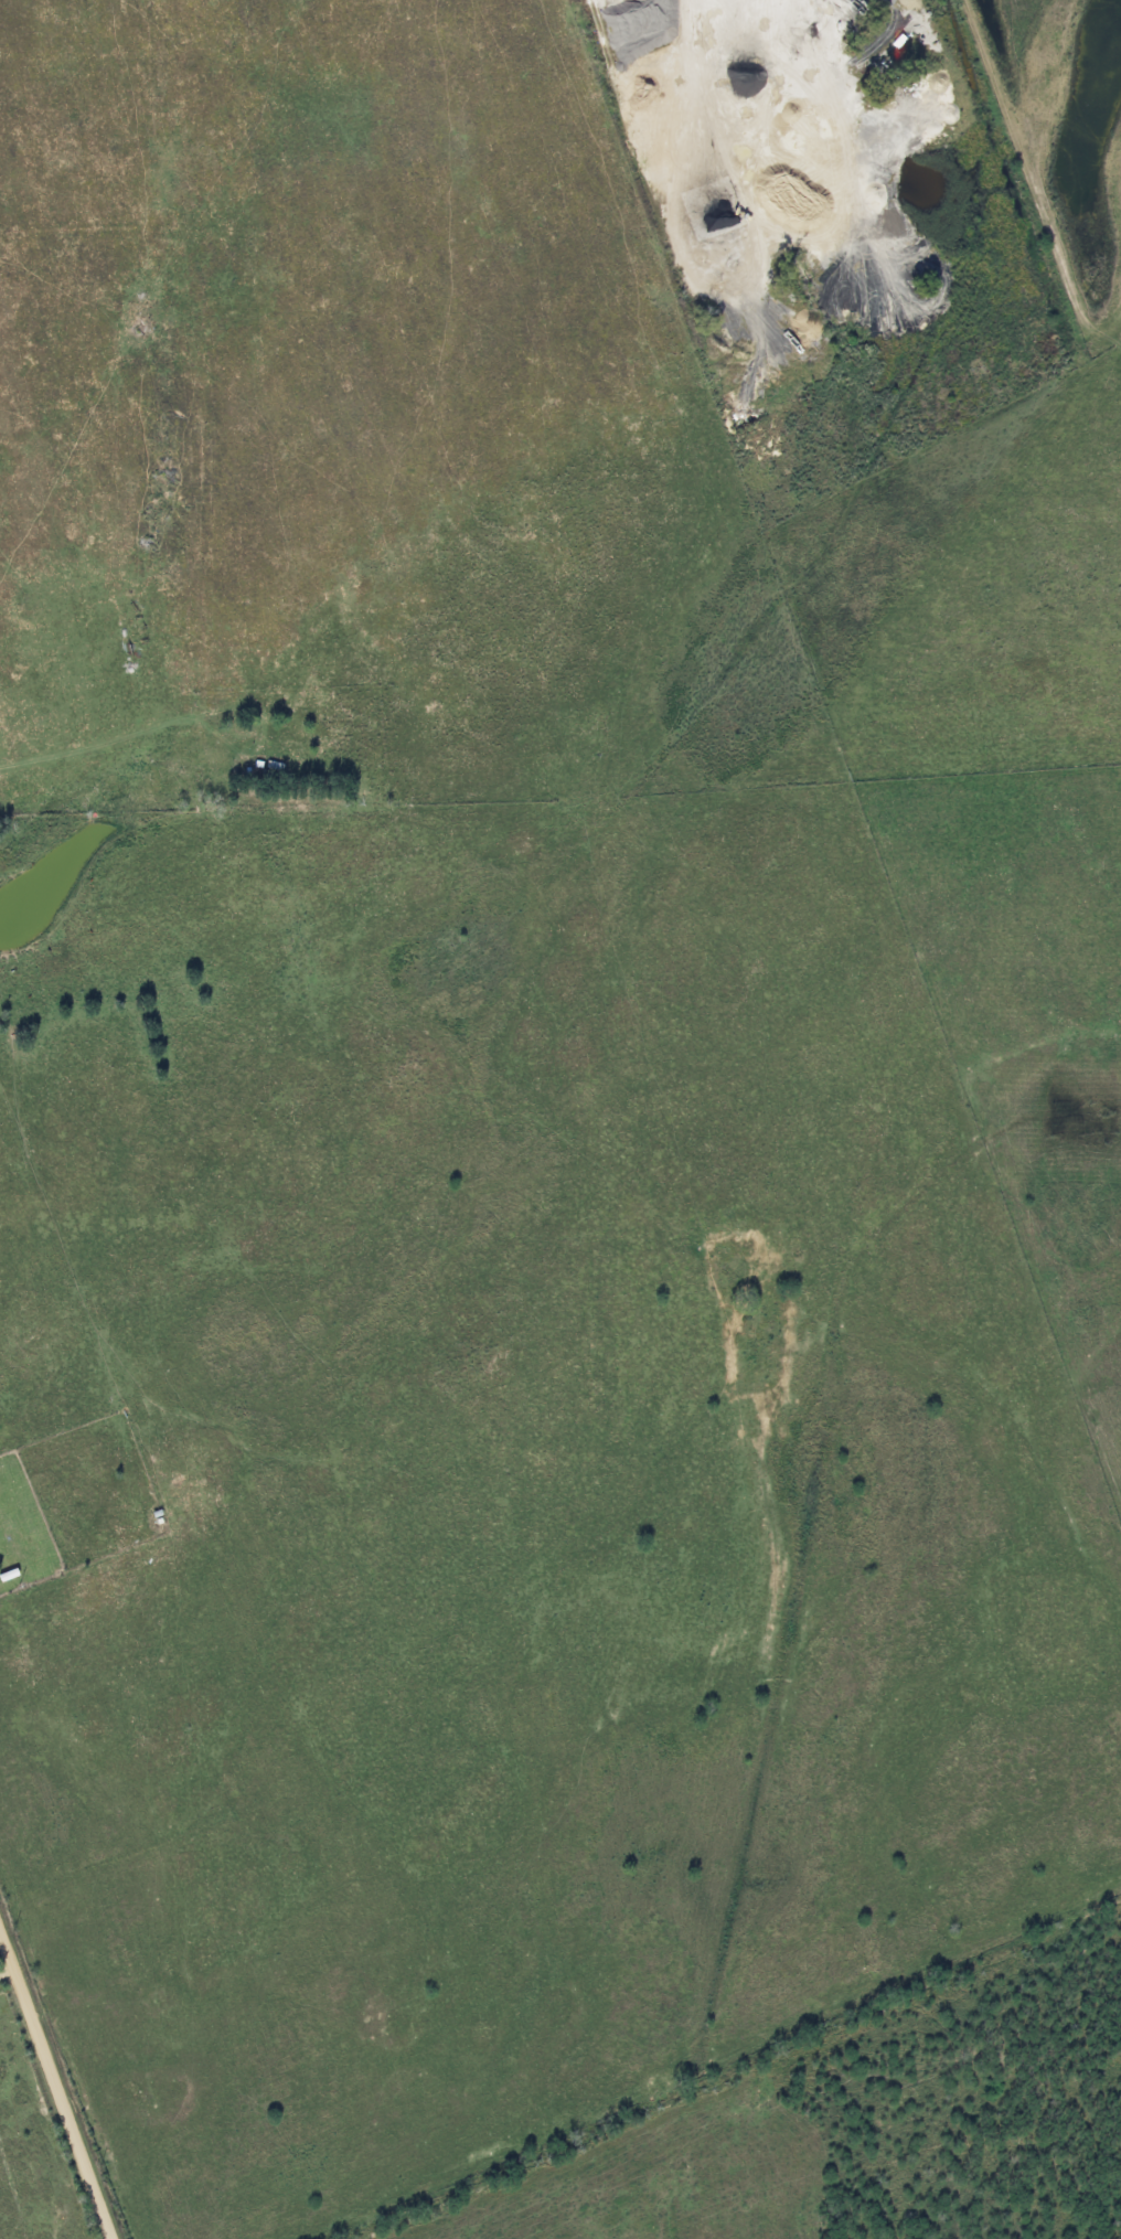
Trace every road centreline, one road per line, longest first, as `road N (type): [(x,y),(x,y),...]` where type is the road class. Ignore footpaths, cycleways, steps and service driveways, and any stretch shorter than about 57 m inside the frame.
road 1 (residential): [(110,2238),(0,1935)]

